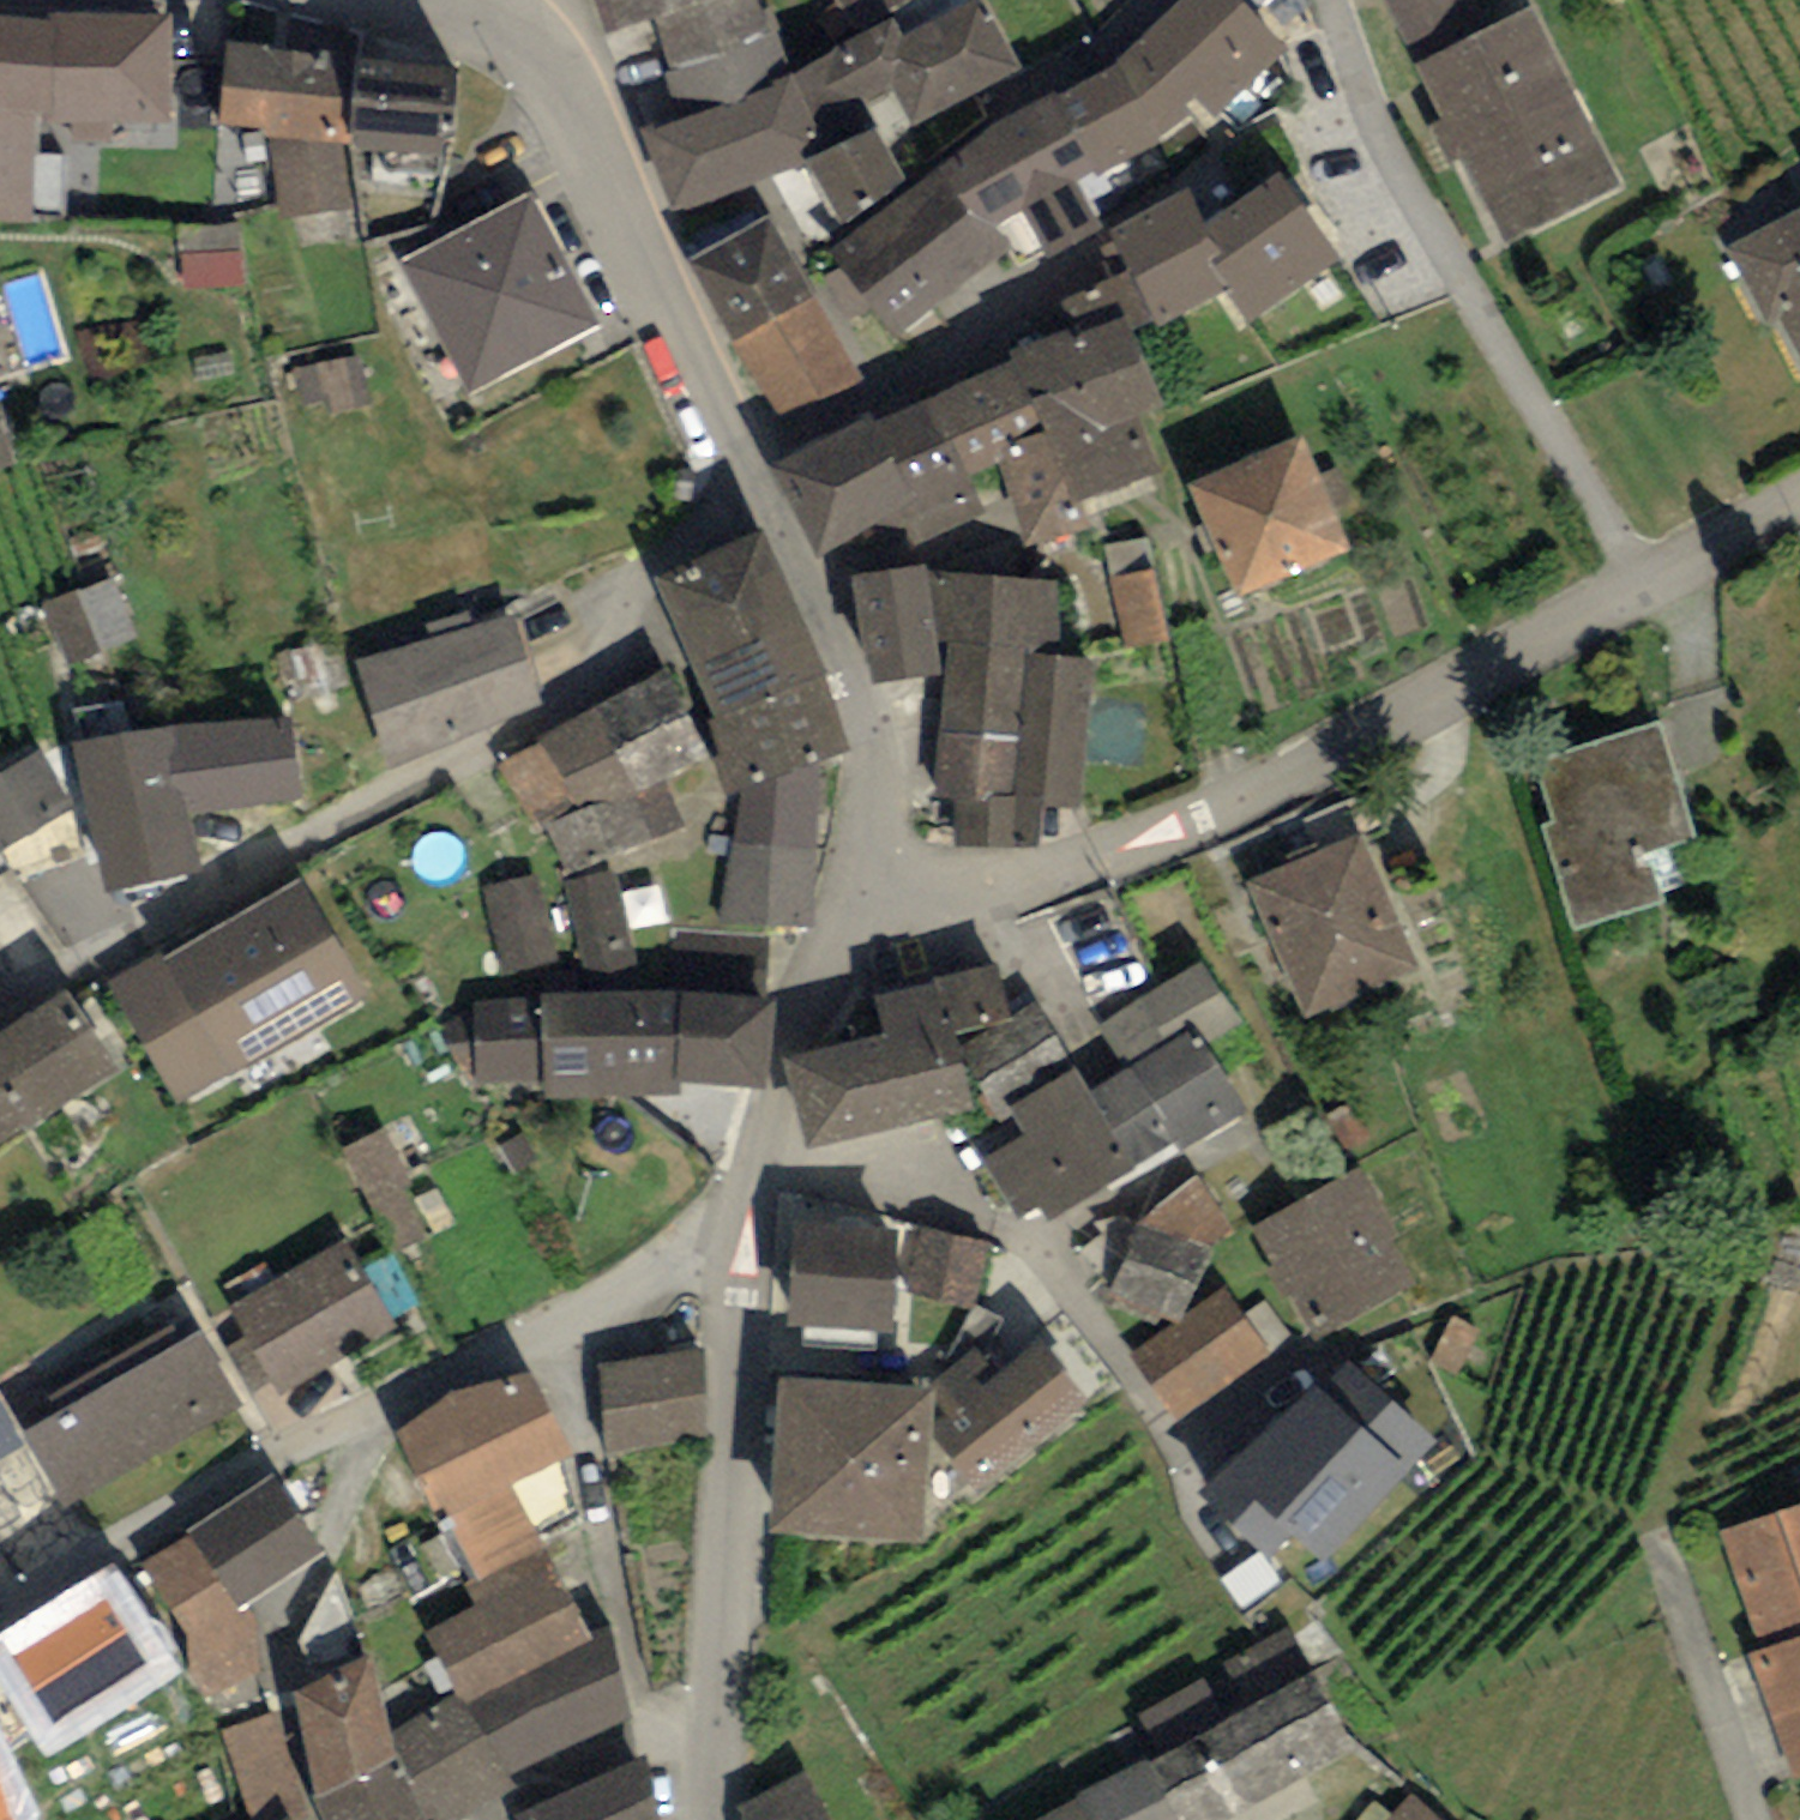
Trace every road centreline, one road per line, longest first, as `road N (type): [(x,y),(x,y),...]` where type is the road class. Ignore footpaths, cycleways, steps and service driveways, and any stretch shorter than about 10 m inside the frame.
road 1 (residential): [(1648,587),(1234,801),(1016,885),(873,900)]
road 2 (residential): [(770,517),(630,581),(588,709),(212,882)]
road 3 (residential): [(1648,587),(1394,162),(1331,0)]
road 4 (residential): [(748,1194),(742,1408),(711,1705),(714,1819)]
road 5 (residential): [(750,475),(534,25)]
road 6 (residential): [(748,1194),(560,1321),(367,1415)]
road 7 (residential): [(321,1819),(284,1677),(294,1615),(333,1550),(367,1415)]
road 8 (residential): [(367,1415),(182,1495),(0,1610)]
road 9 (residential): [(1096,256),(885,411),(750,475)]
road 10 (residential): [(770,517),(848,674),(875,759),(873,900)]
road 11 (residential): [(873,900),(782,1057),(748,1194)]
road 12 (residential): [(1799,506),(1648,587)]
road 13 (residential): [(534,25),(385,0)]
road 14 (residential): [(1165,0),(1062,90)]

